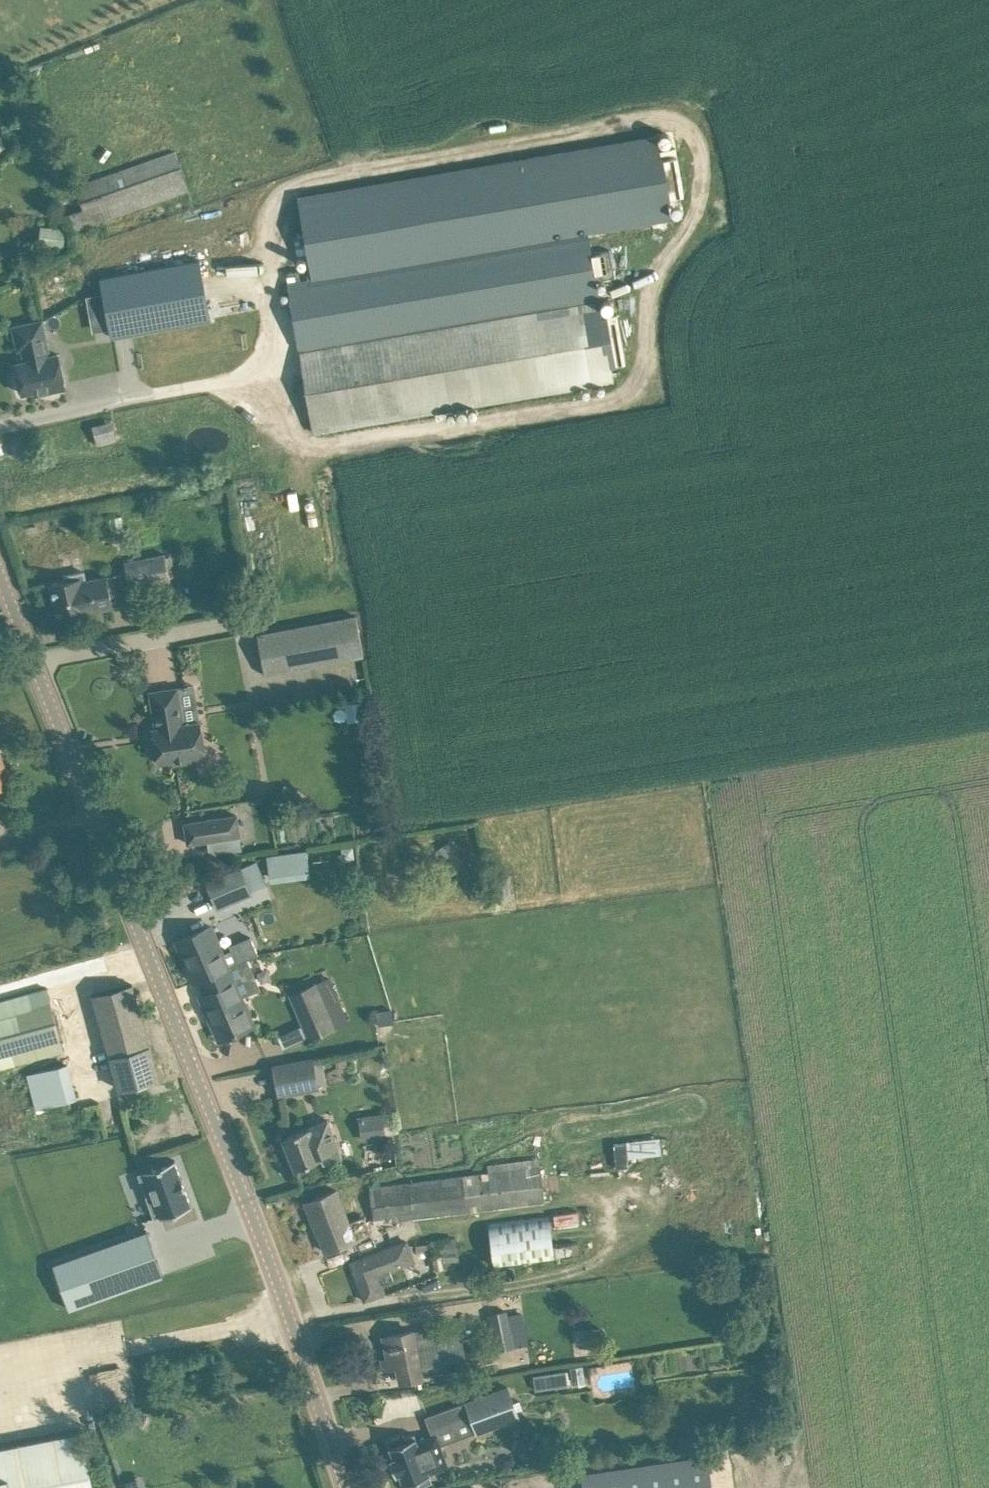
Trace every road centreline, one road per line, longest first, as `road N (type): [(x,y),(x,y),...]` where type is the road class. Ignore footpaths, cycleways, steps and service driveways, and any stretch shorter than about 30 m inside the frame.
road 1 (unclassified): [(347,1487),(263,1246),(0,578)]

